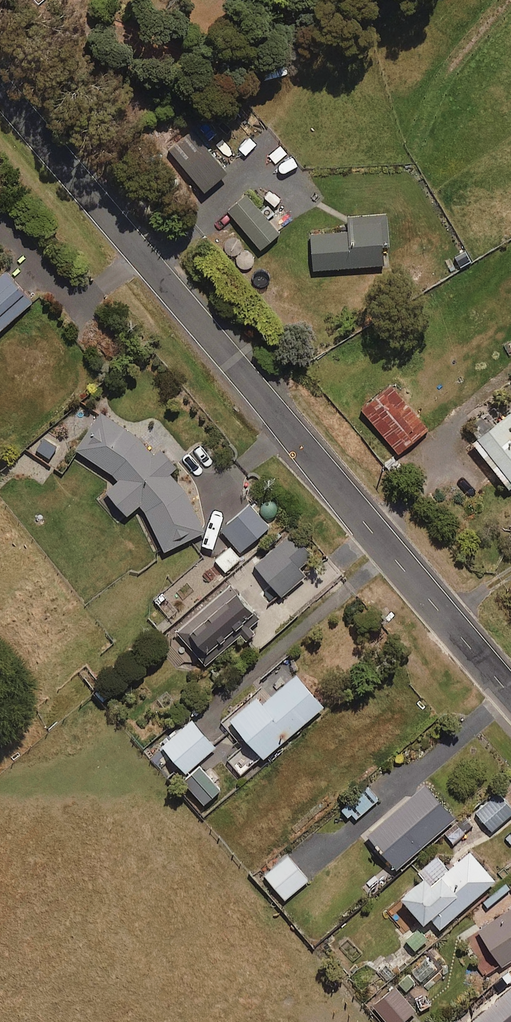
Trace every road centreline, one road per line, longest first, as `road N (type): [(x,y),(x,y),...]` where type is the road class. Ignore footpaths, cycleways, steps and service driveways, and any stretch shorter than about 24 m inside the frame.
road 1 (tertiary): [(510,695),(0,92)]

